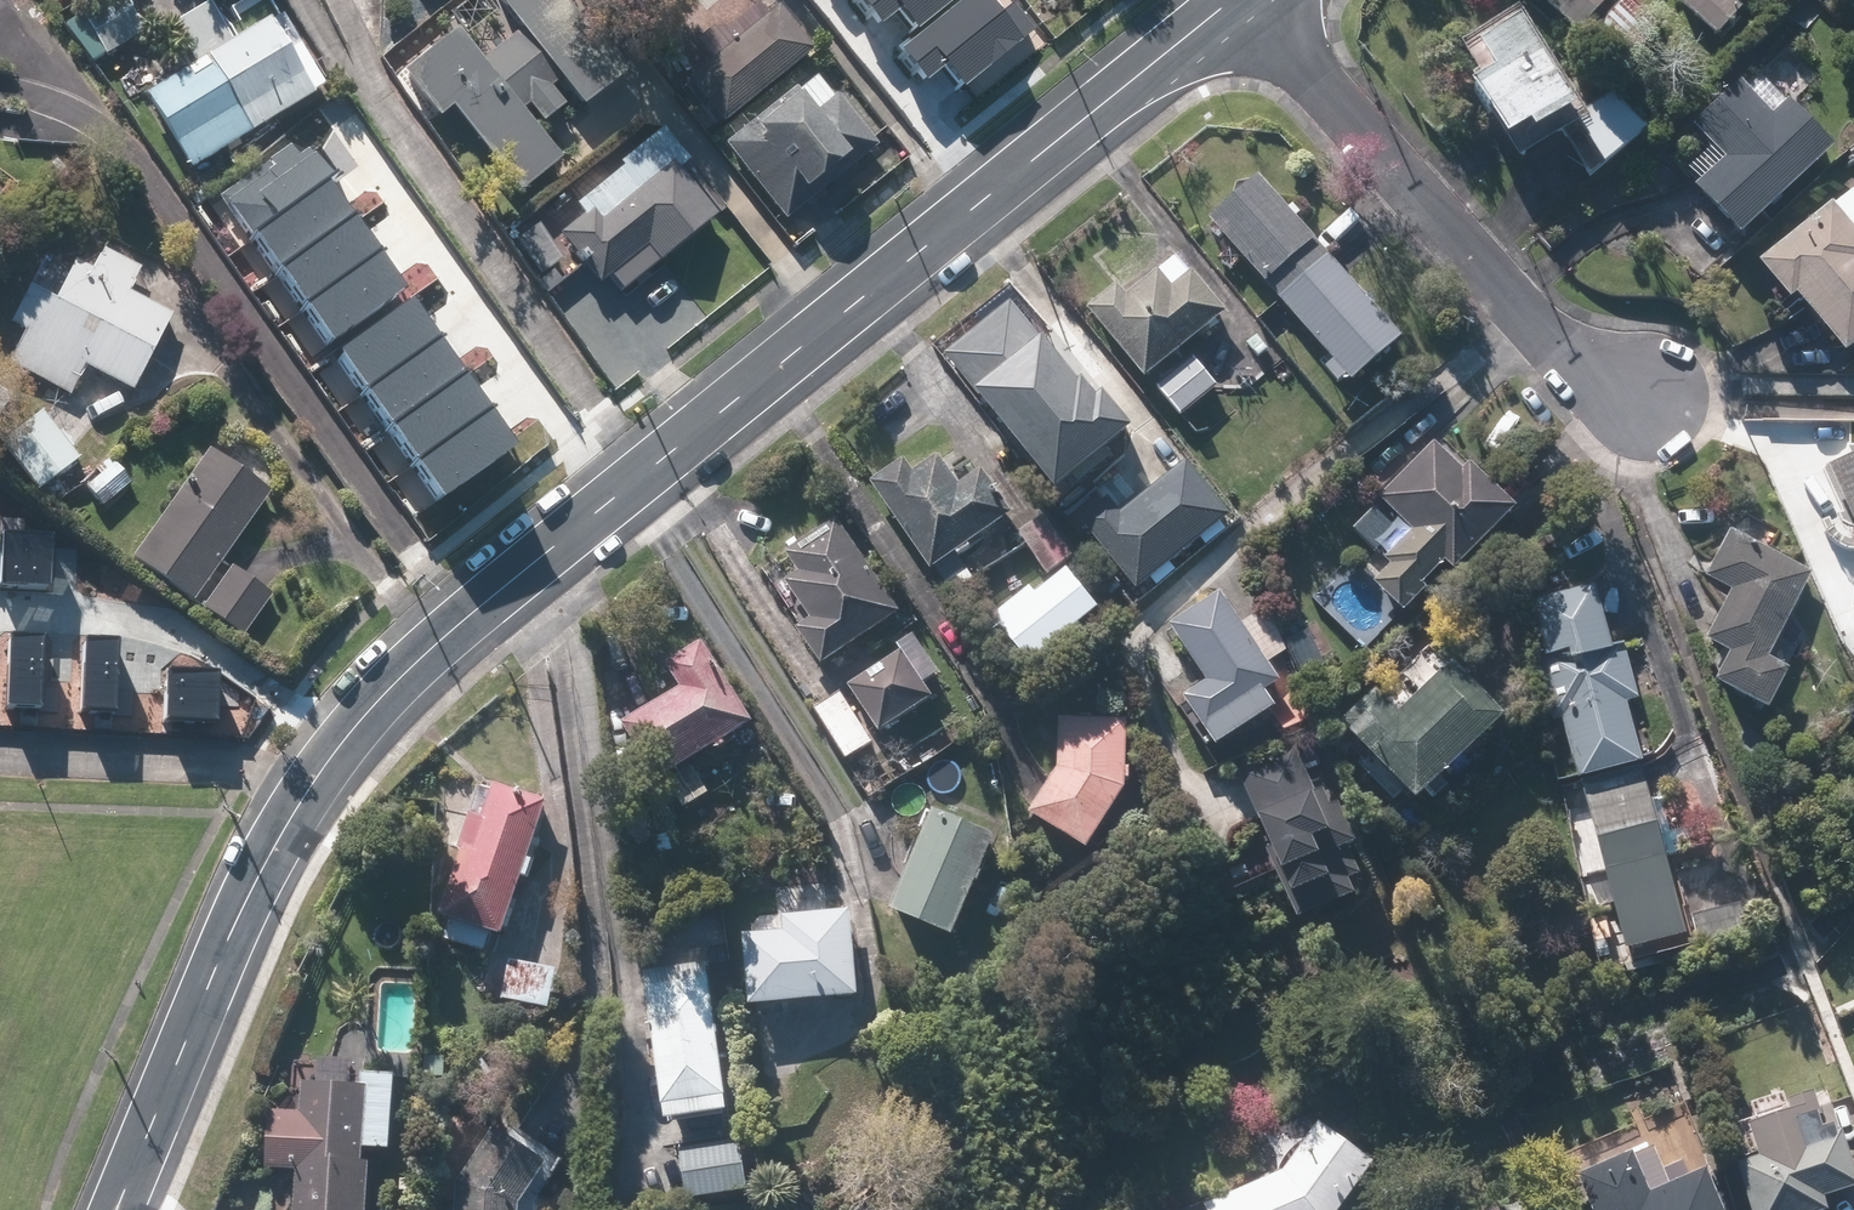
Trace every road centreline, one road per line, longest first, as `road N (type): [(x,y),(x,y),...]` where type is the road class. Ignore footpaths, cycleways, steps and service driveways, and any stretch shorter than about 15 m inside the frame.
road 1 (tertiary): [(116,1209),(266,861),(309,789),(405,673),(1235,0)]
road 2 (residential): [(1252,0),(1558,351),(1641,395)]

